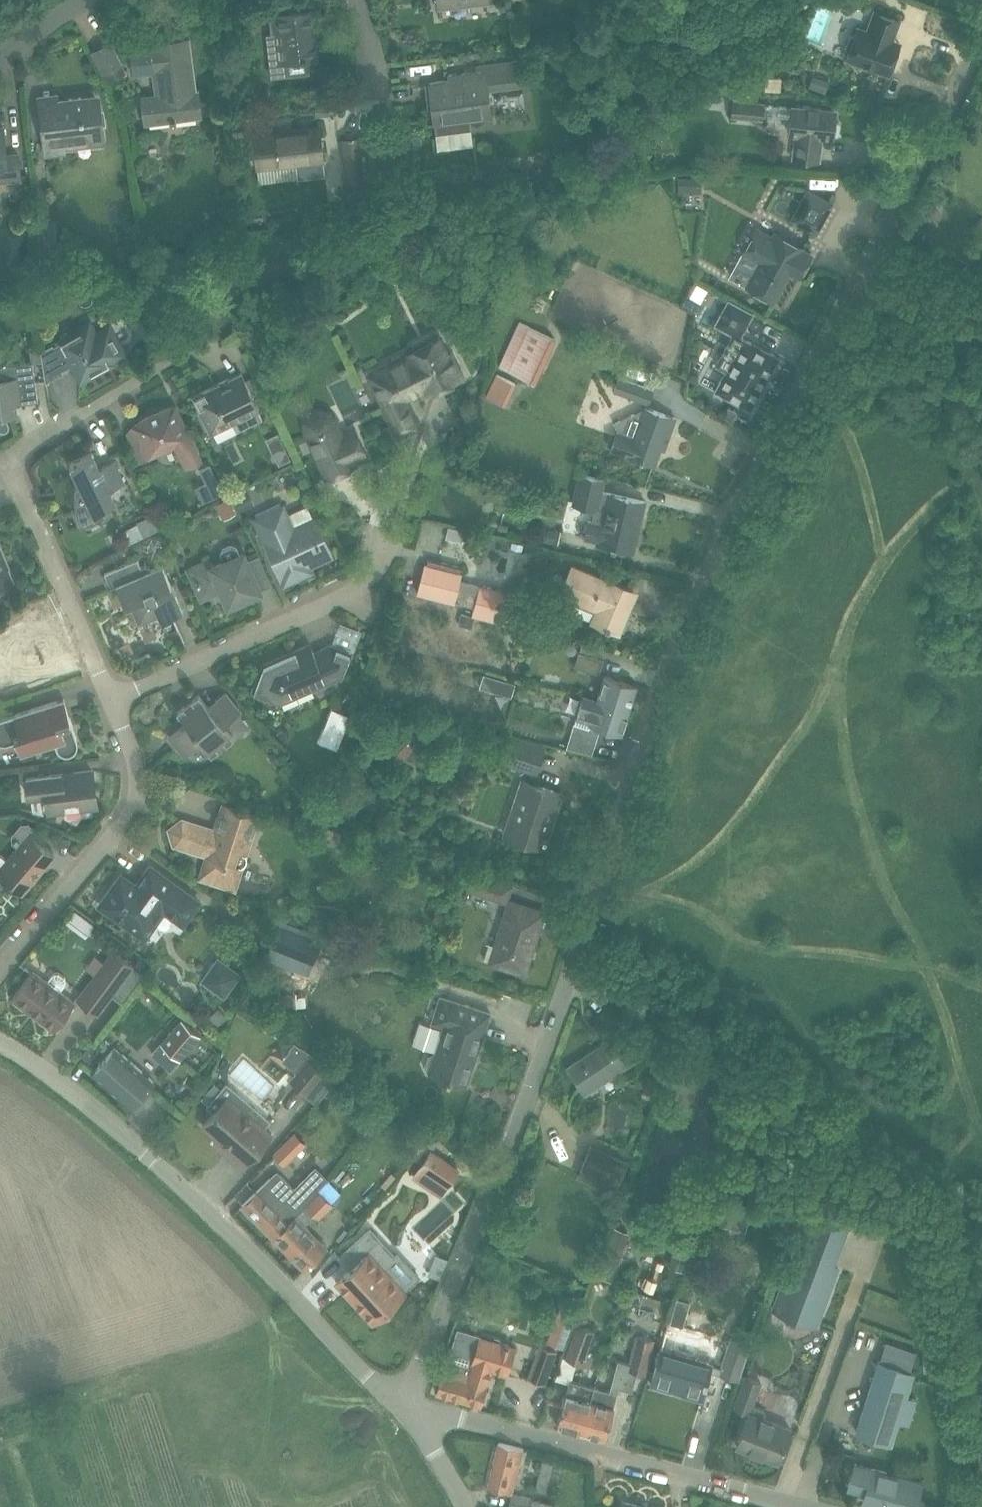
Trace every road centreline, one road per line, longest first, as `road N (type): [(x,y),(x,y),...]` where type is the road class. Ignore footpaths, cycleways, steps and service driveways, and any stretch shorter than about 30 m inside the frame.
road 1 (unclassified): [(406,1410),(708,556),(981,17)]
road 2 (unclassified): [(406,1410),(124,1140),(0,1043)]
road 3 (unclassified): [(804,1506),(406,1410)]
road 4 (residential): [(110,701),(358,594),(386,529)]
road 5 (residential): [(0,969),(120,826),(134,796),(133,762),(110,701)]
road 6 (residential): [(110,701),(4,460)]
road 7 (residential): [(4,460),(203,350)]

